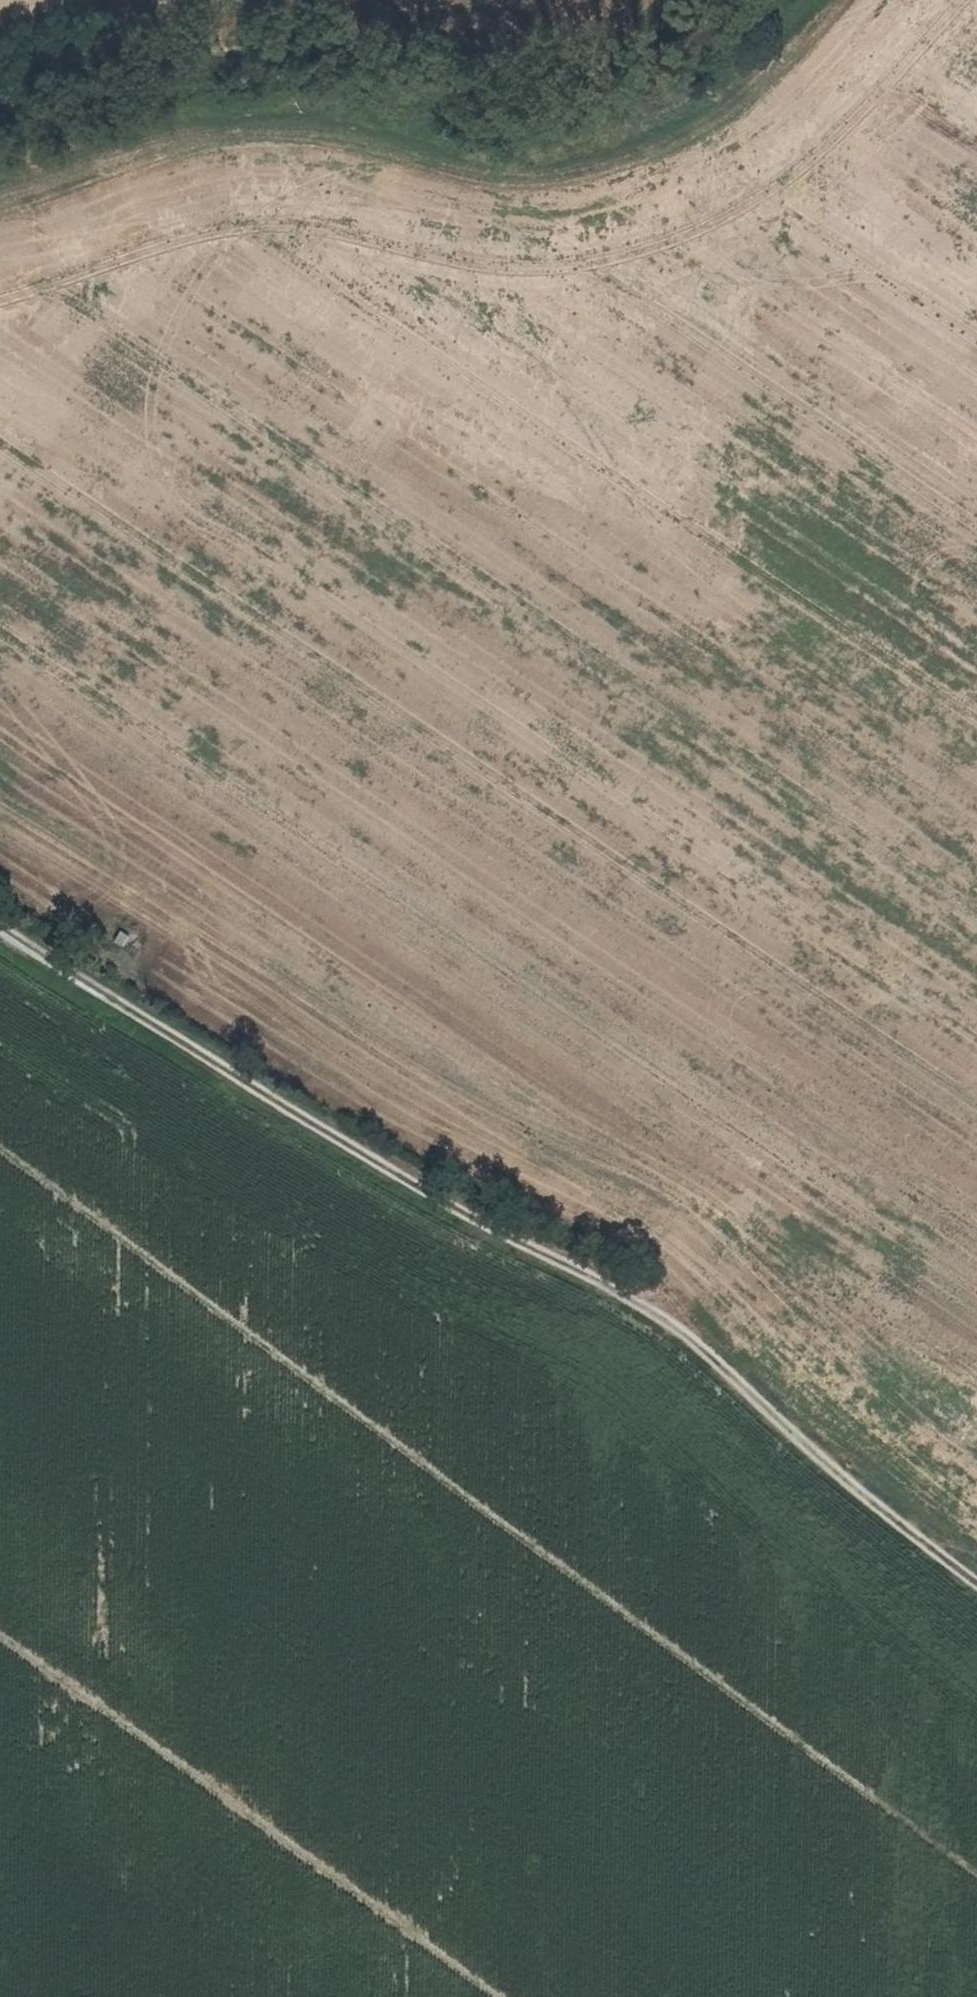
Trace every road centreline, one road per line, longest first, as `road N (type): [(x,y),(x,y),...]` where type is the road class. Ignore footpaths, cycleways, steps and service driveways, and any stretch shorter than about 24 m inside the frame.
road 1 (track): [(0,930),(439,1202),(622,1289),(816,1460),(976,1587)]
road 2 (track): [(0,40),(142,0)]

